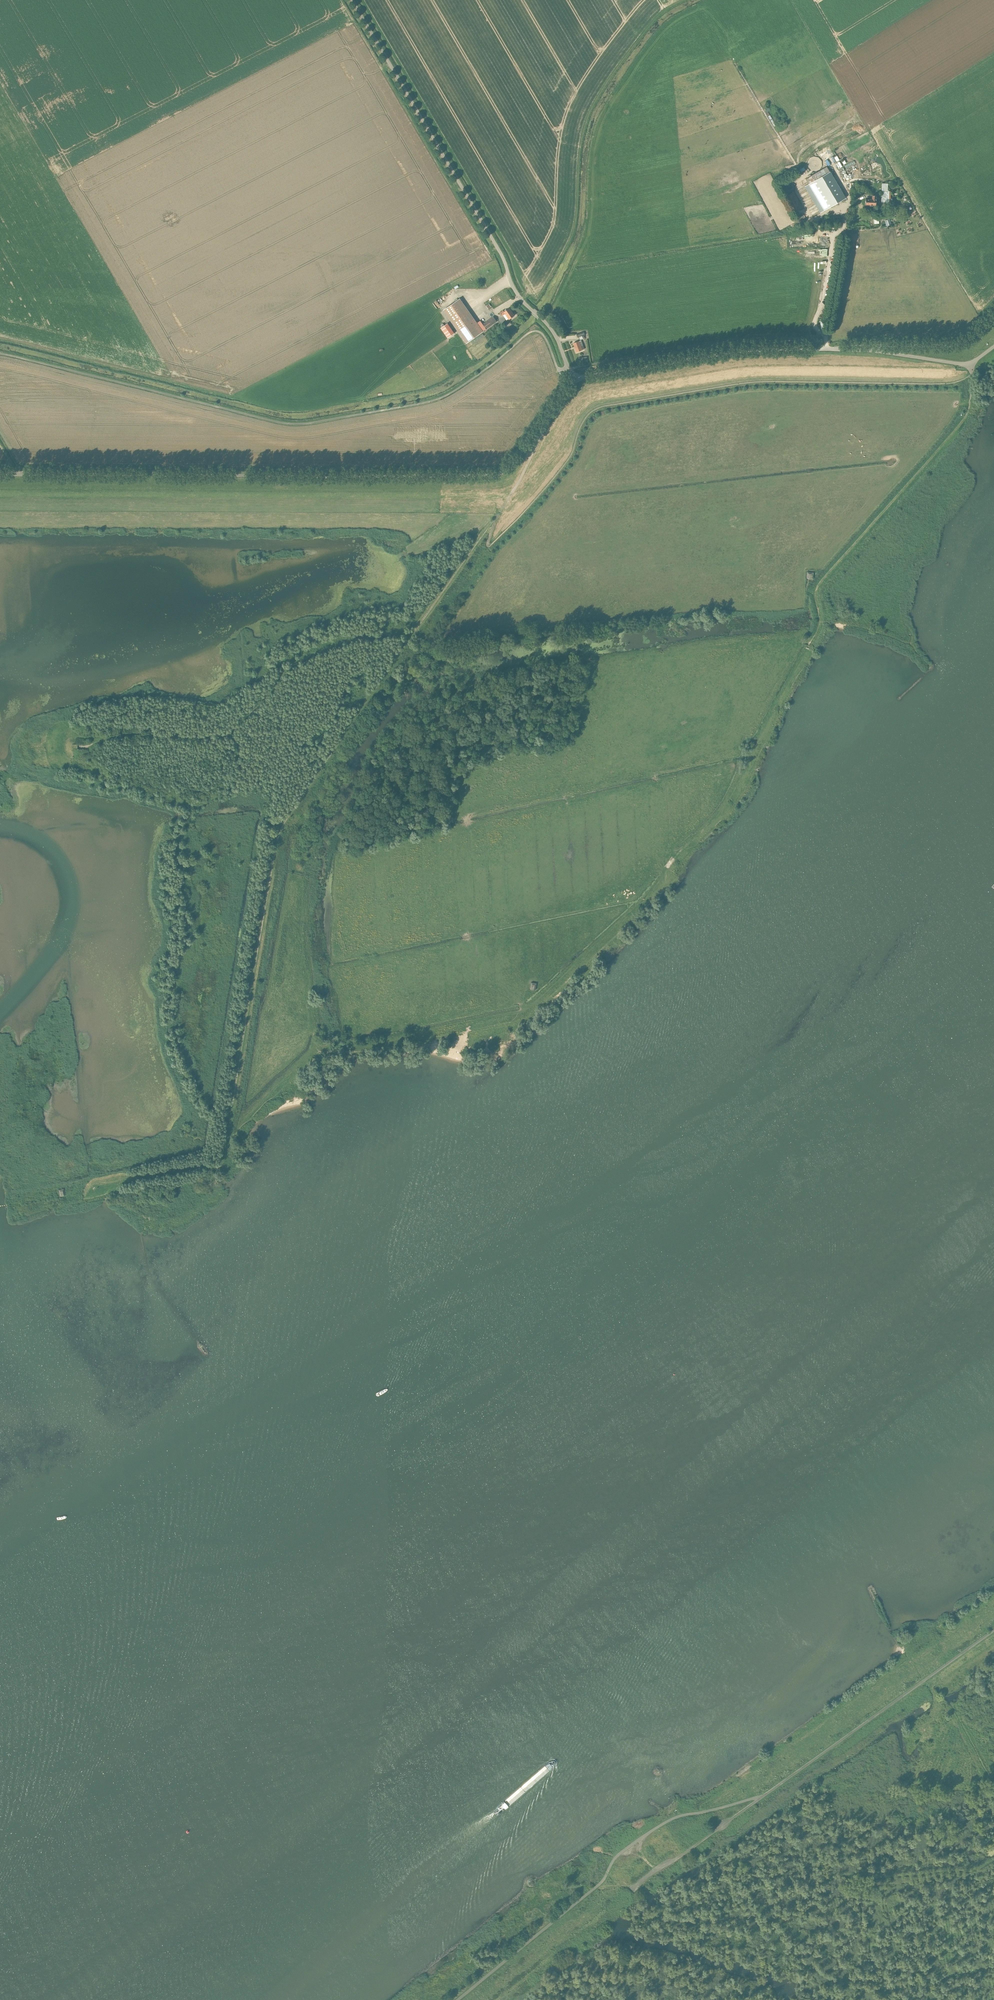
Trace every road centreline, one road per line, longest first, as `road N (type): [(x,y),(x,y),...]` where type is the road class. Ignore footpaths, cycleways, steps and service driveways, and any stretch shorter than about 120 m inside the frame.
road 1 (unclassified): [(0,474),(495,475),(574,381)]
road 2 (track): [(225,1142),(281,826),(413,632)]
road 3 (track): [(525,1010),(652,889),(720,811),(808,648)]
road 4 (unclassified): [(574,381),(558,340),(513,287),(352,0)]
road 5 (track): [(499,1999),(630,1890),(761,1797)]
road 6 (track): [(808,648),(819,627),(818,584),(966,415),(972,378)]
road 7 (unclassified): [(574,381),(737,351),(825,349)]
road 8 (unclassified): [(825,349),(957,346),(993,316)]
road 9 (unclassified): [(970,365),(825,349)]

